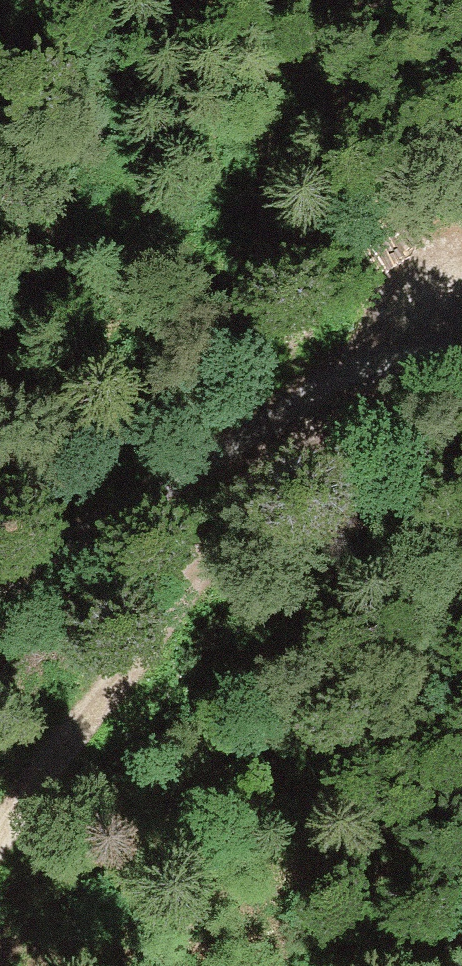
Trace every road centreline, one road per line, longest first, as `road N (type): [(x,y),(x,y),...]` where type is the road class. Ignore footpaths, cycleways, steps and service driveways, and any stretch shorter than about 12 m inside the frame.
road 1 (track): [(0,838),(174,617),(397,365),(461,274)]
road 2 (unclassified): [(461,347),(397,365),(317,402),(0,581)]
road 3 (track): [(317,402),(286,327),(263,194),(288,83),(355,0)]

